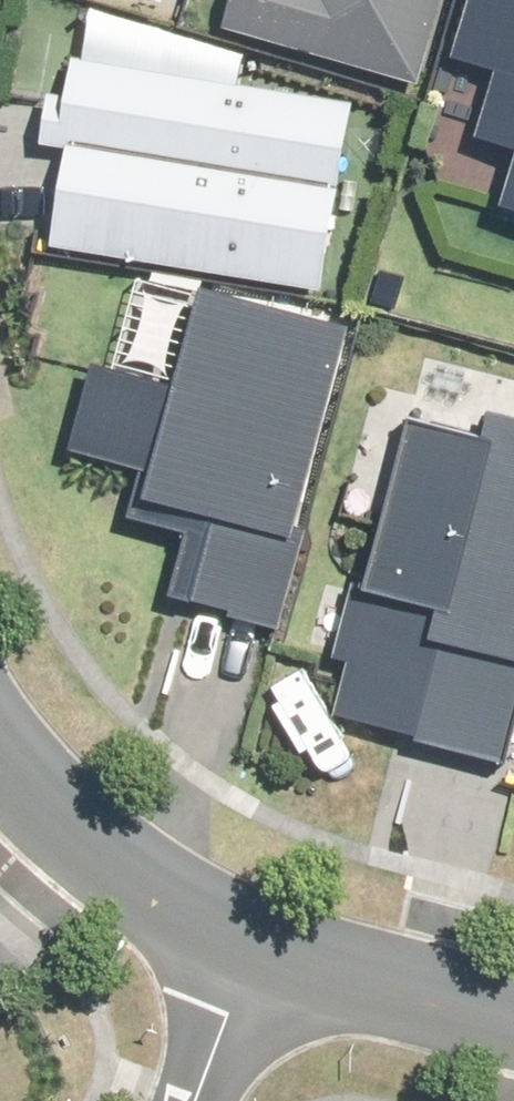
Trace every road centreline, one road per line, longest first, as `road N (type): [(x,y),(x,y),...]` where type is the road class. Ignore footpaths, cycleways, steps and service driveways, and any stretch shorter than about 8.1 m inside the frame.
road 1 (tertiary): [(0,737),(80,832),(253,936)]
road 2 (tertiary): [(253,936),(513,1007)]
road 3 (residential): [(192,1100),(253,936)]

